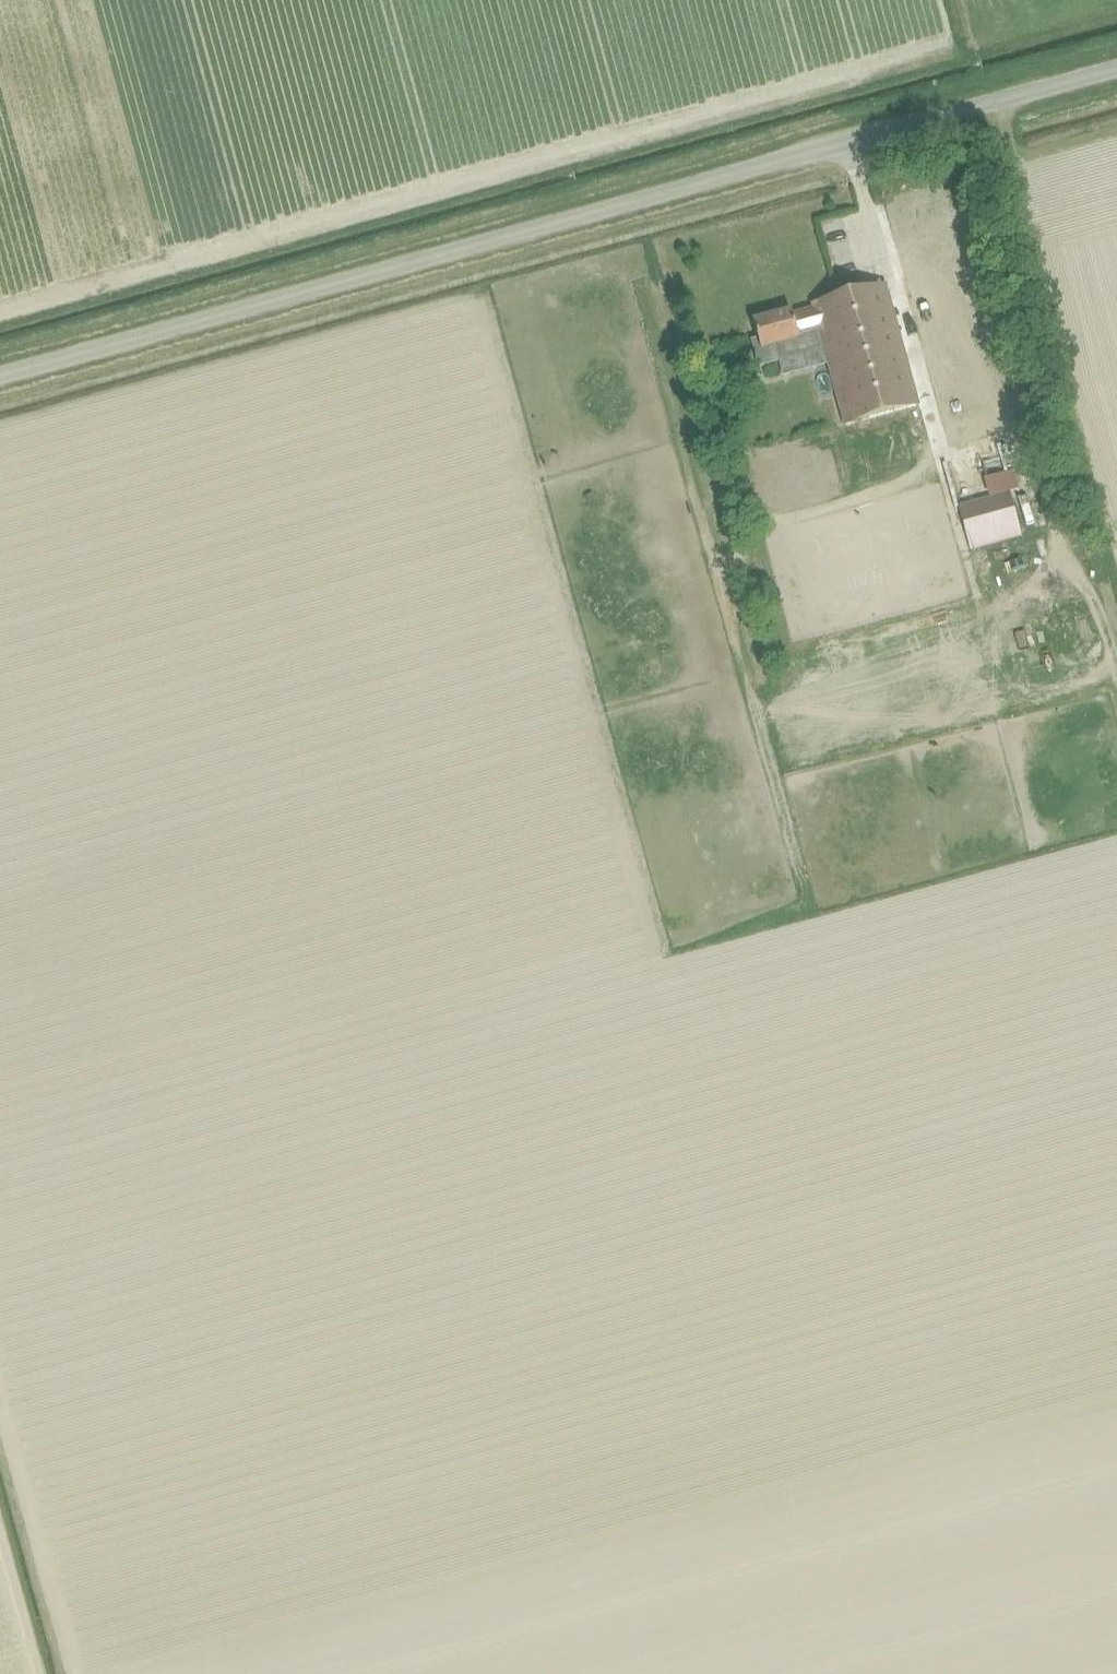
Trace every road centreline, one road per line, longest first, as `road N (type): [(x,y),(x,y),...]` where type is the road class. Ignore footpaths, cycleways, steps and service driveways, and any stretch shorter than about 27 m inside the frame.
road 1 (unclassified): [(0,376),(1116,69)]

